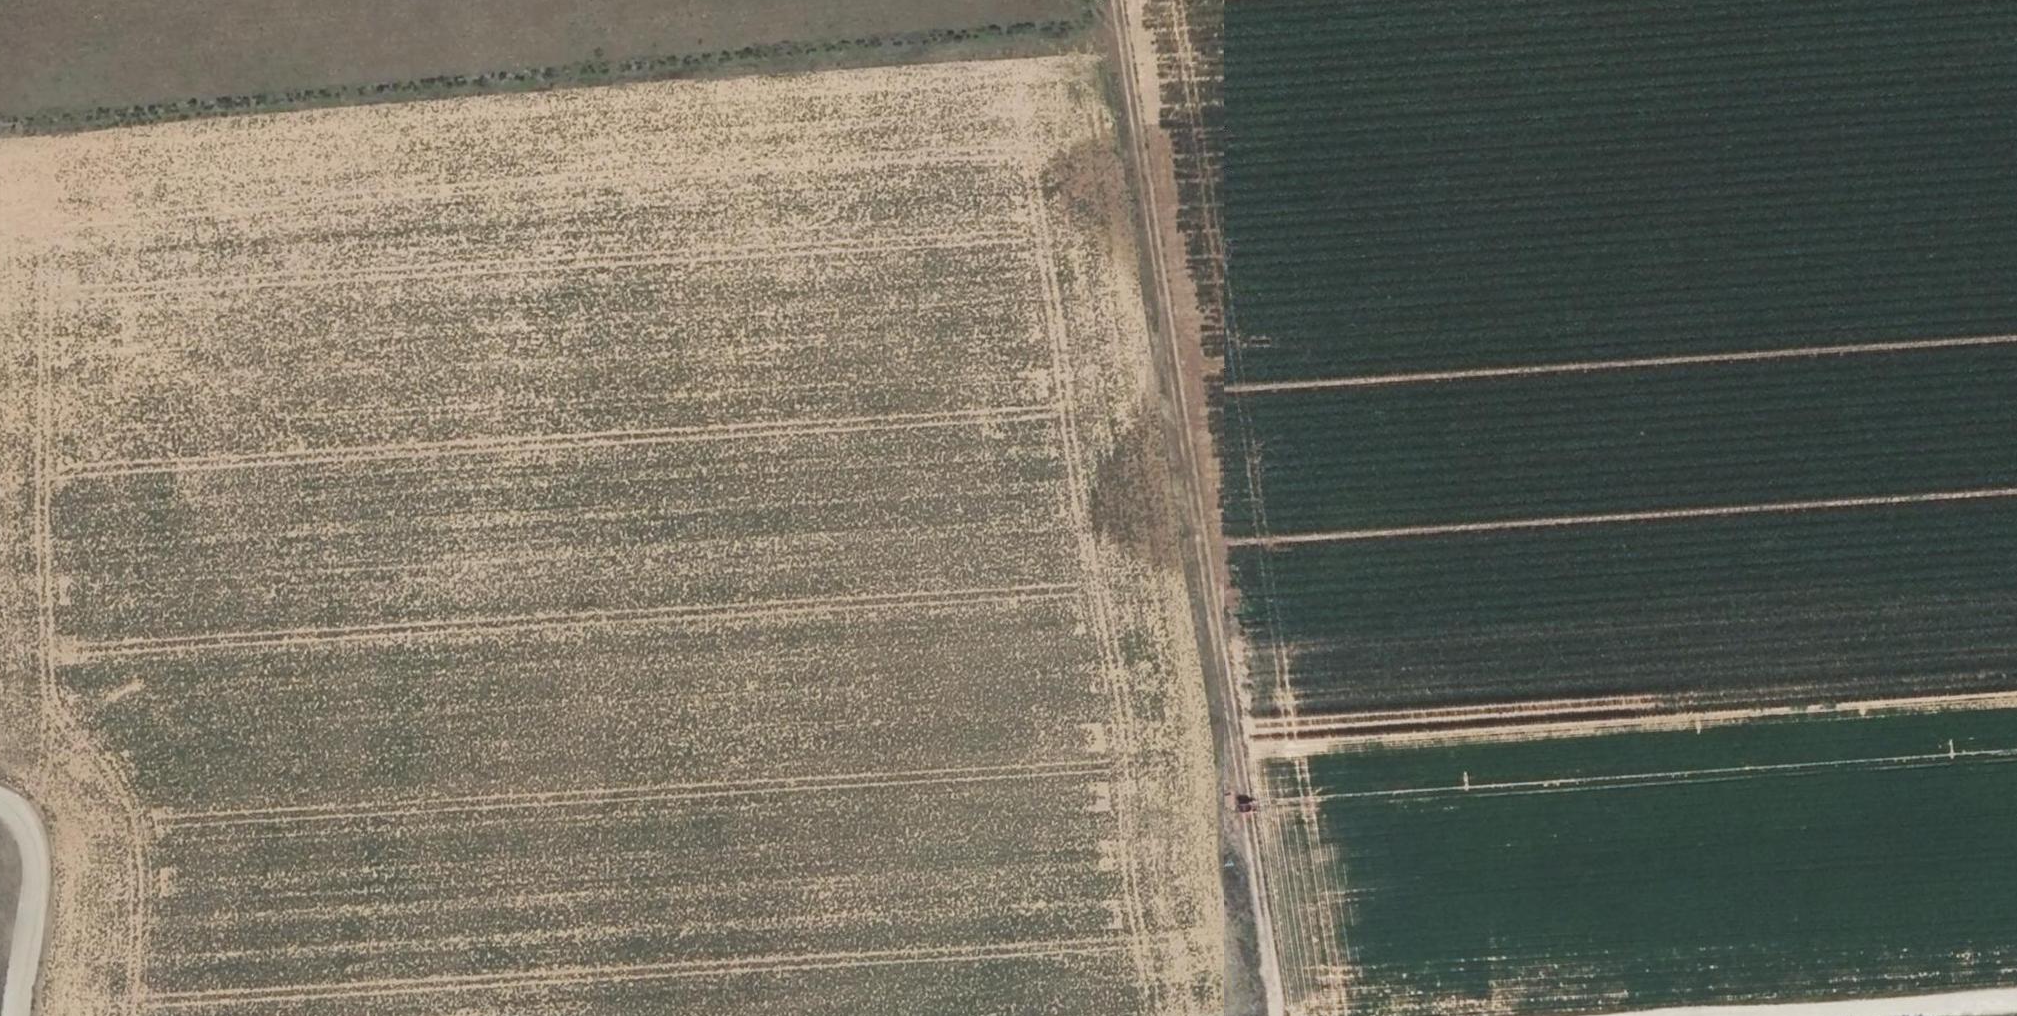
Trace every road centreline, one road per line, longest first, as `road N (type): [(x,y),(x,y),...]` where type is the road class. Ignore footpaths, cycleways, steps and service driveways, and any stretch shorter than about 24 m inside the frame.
road 1 (track): [(1733,1015),(2016,1002)]

